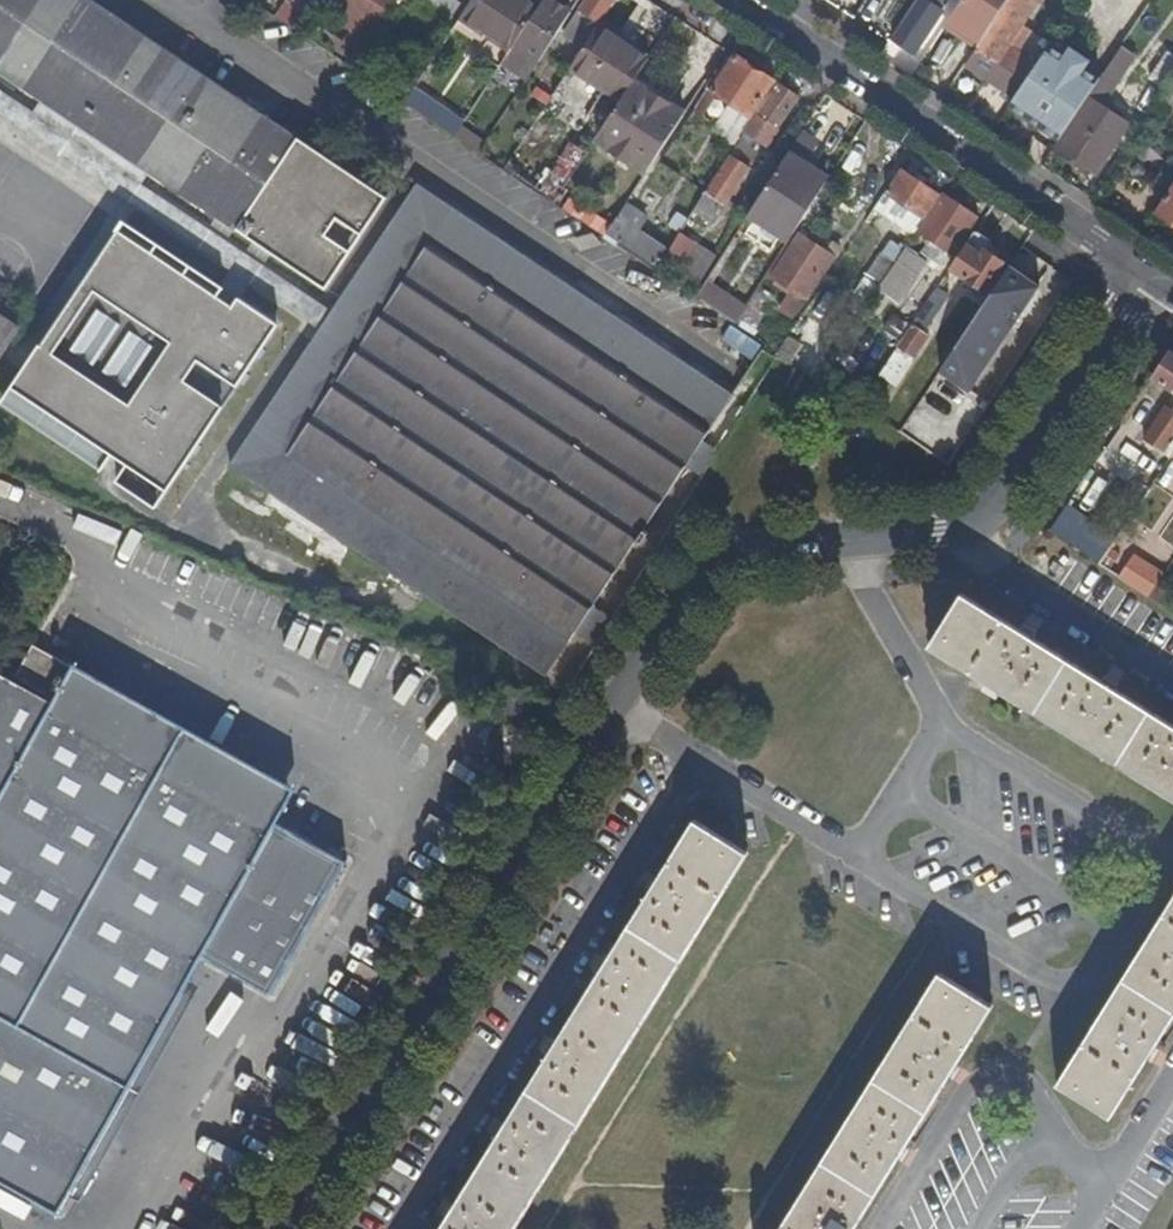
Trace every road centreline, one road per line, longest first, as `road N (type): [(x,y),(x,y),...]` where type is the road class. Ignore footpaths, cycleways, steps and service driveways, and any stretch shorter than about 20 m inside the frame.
road 1 (residential): [(274,1228),(695,565),(951,527),(1011,480),(1141,276)]
road 2 (residential): [(729,0),(1141,276)]

